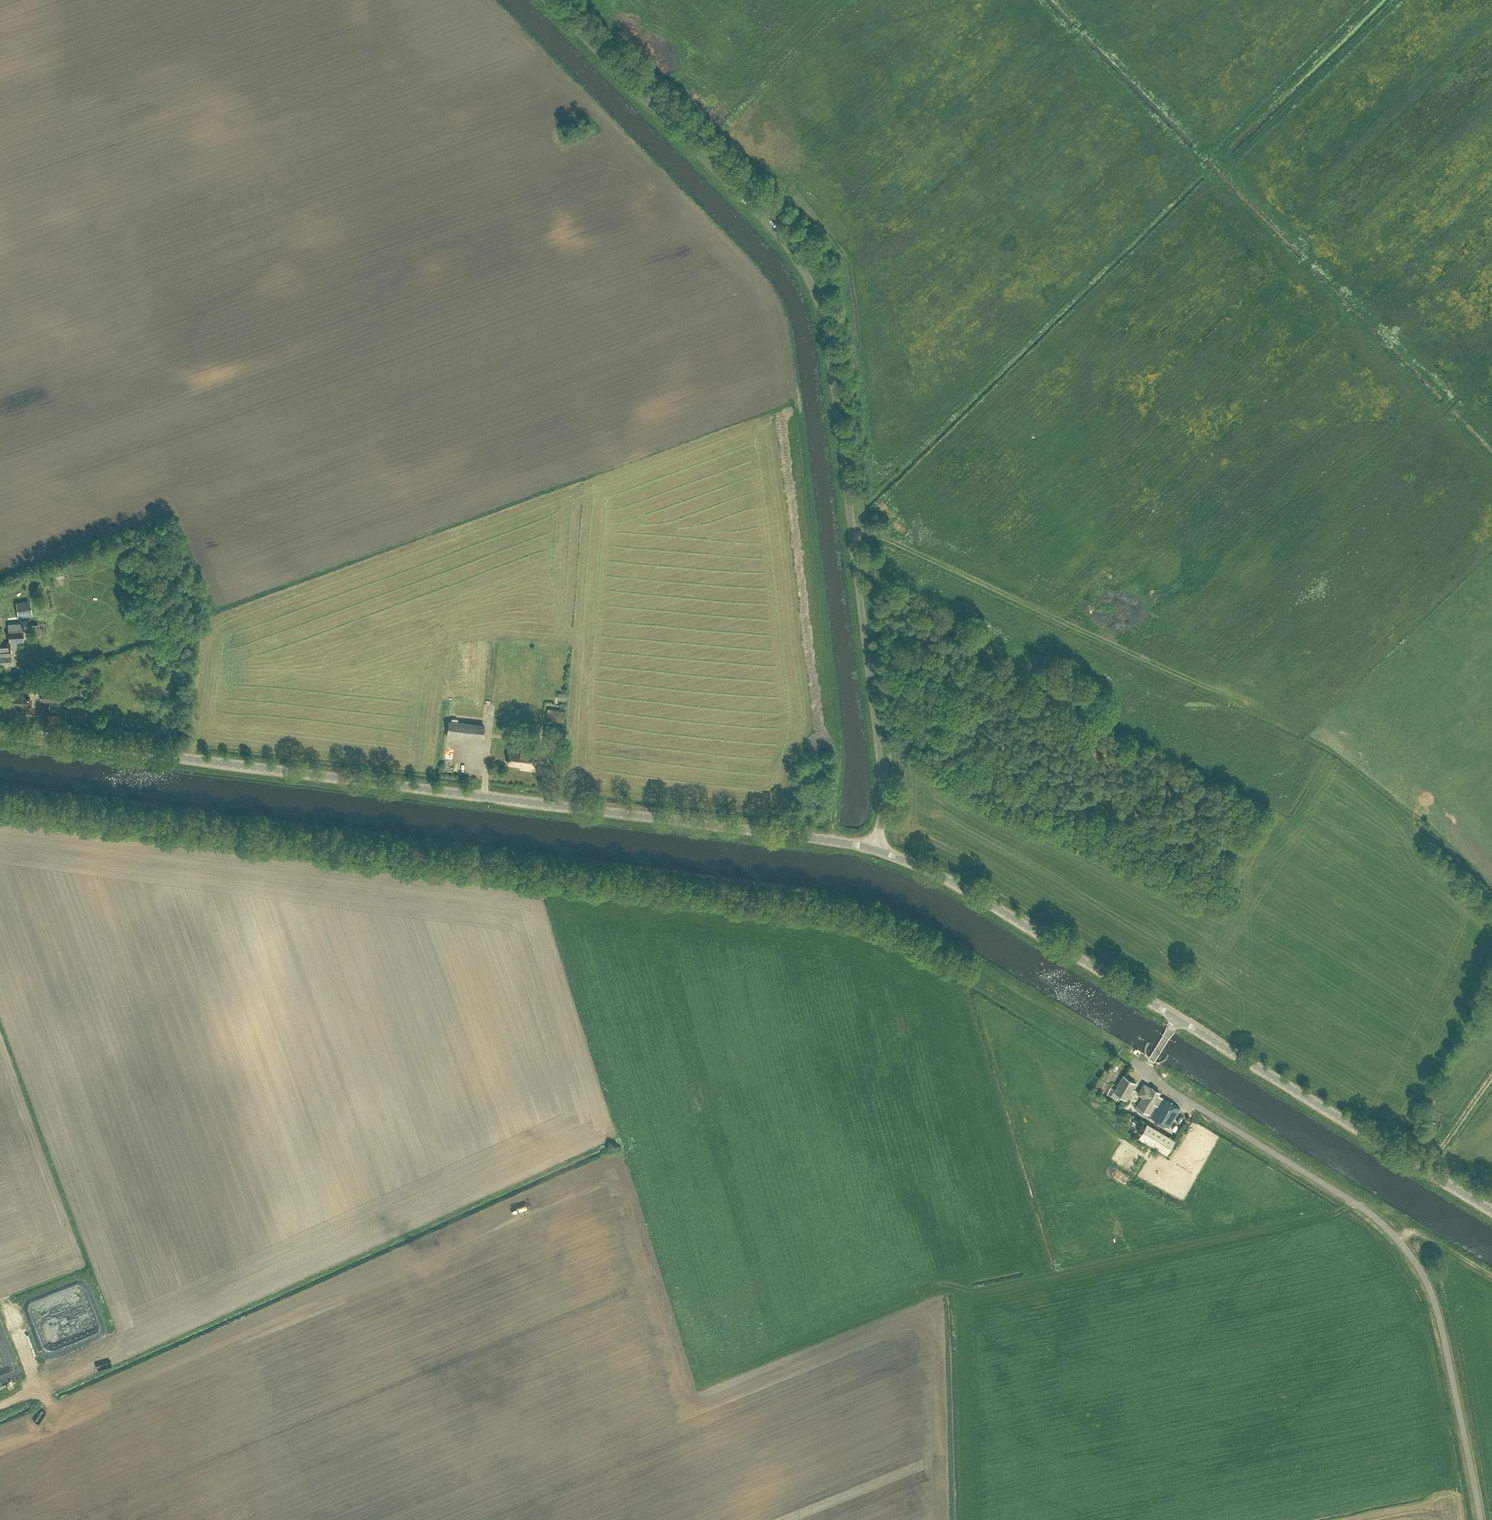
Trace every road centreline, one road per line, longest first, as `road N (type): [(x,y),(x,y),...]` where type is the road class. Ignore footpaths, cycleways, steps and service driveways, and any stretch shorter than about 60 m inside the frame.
road 1 (track): [(1145,1071),(884,911),(0,795)]
road 2 (unclassified): [(878,848),(881,769),(818,297),(777,236),(547,0)]
road 3 (unclassified): [(878,848),(0,732)]
road 4 (unclassified): [(1480,1519),(1431,1292),(1412,1257),(1366,1211),(1145,1071),(1177,1019)]
road 5 (unclassified): [(1491,1211),(1177,1019)]
road 6 (unclassified): [(1177,1019),(972,893),(878,848)]

